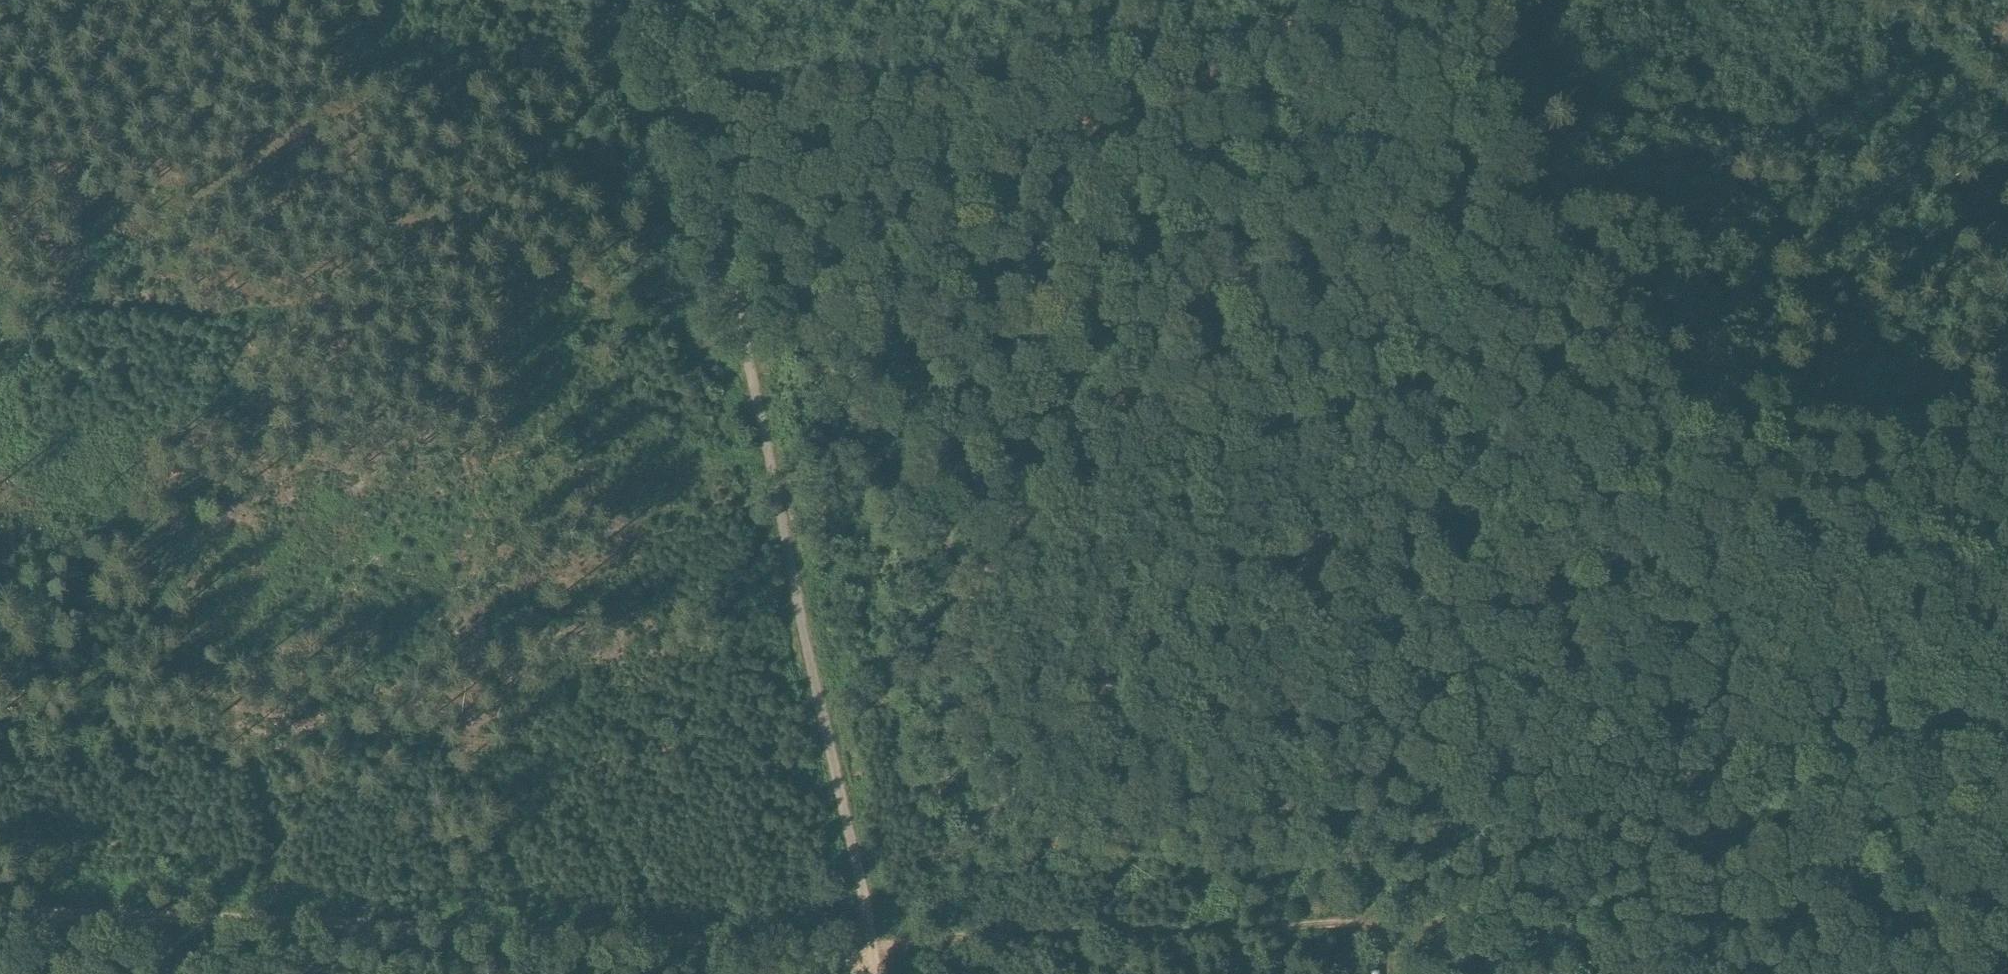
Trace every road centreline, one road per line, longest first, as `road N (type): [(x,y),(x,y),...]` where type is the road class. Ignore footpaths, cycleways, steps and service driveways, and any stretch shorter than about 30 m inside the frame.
road 1 (track): [(0,915),(873,949),(1349,925),(2007,907)]

